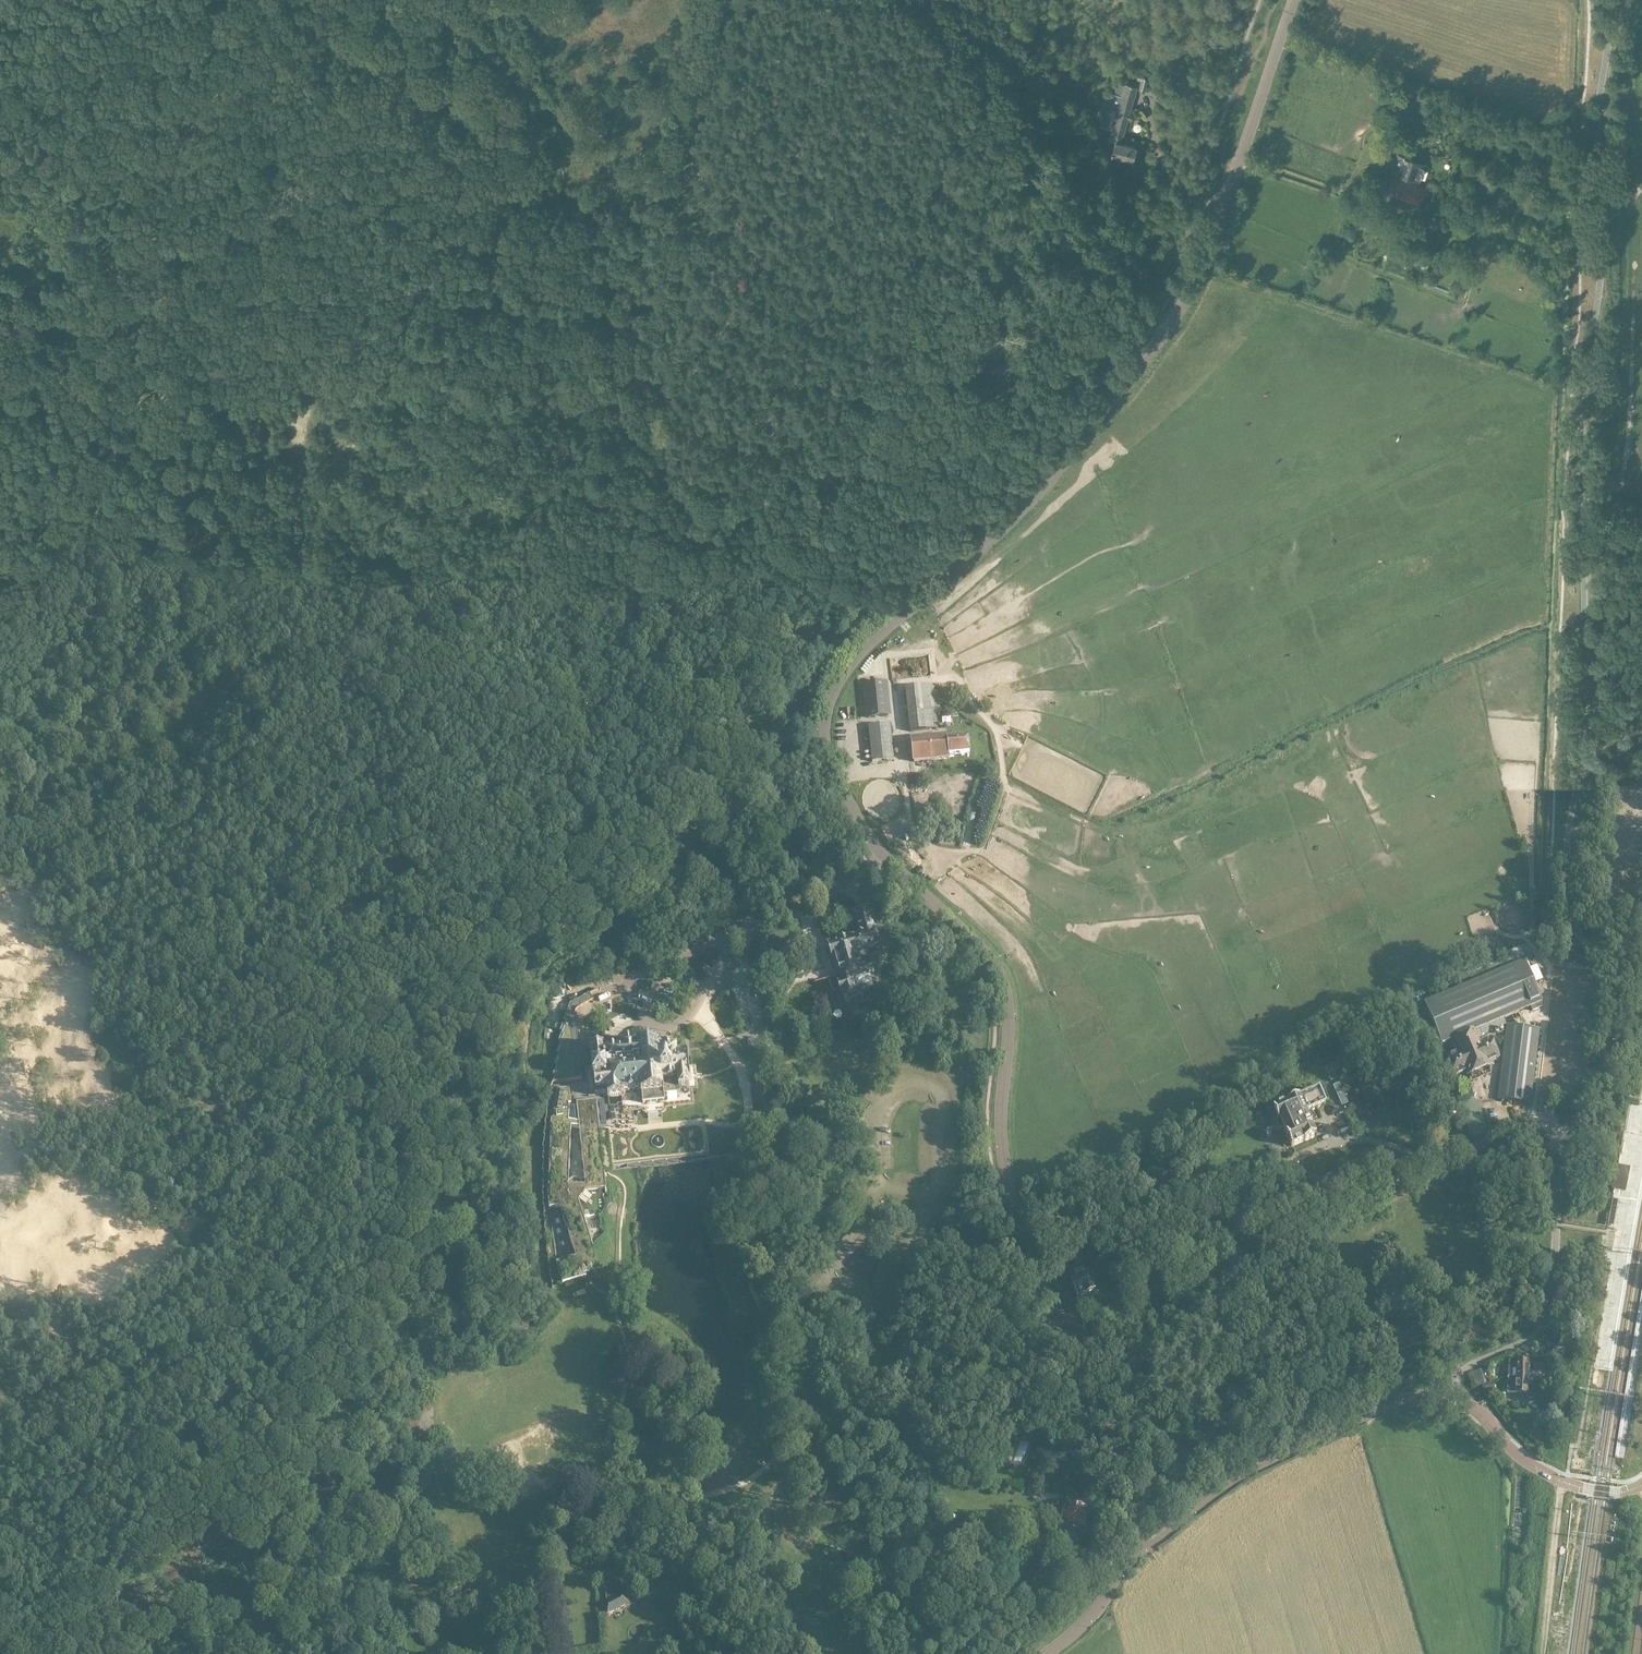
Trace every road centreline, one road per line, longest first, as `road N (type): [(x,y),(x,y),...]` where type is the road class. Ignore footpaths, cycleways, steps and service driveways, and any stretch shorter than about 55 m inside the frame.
road 1 (unclassified): [(1065,1326),(1007,1171),(1012,996),(999,970),(873,844),(838,785),(824,719),(852,665),(1067,458),(1181,308),(1232,200),(1301,0)]
road 2 (residential): [(1458,1399),(1460,1372),(1532,1337),(1547,1321),(1559,1130),(1532,1121),(1421,1169)]
road 3 (unclassified): [(1143,1550),(1265,1464),(1411,1397),(1458,1399)]
road 4 (unclassified): [(1421,1169),(1374,1142),(1329,1145),(1293,1161),(1254,1202),(1247,1247)]
road 5 (unclassified): [(1143,1550),(1065,1326)]
road 6 (unclassified): [(1641,1482),(1626,1491),(1541,1472),(1458,1399)]
road 7 (residential): [(1065,1326),(1247,1247)]
road 8 (residential): [(1247,1247),(1421,1169)]
road 9 (unclassified): [(1046,1653),(1091,1616),(1143,1550)]

